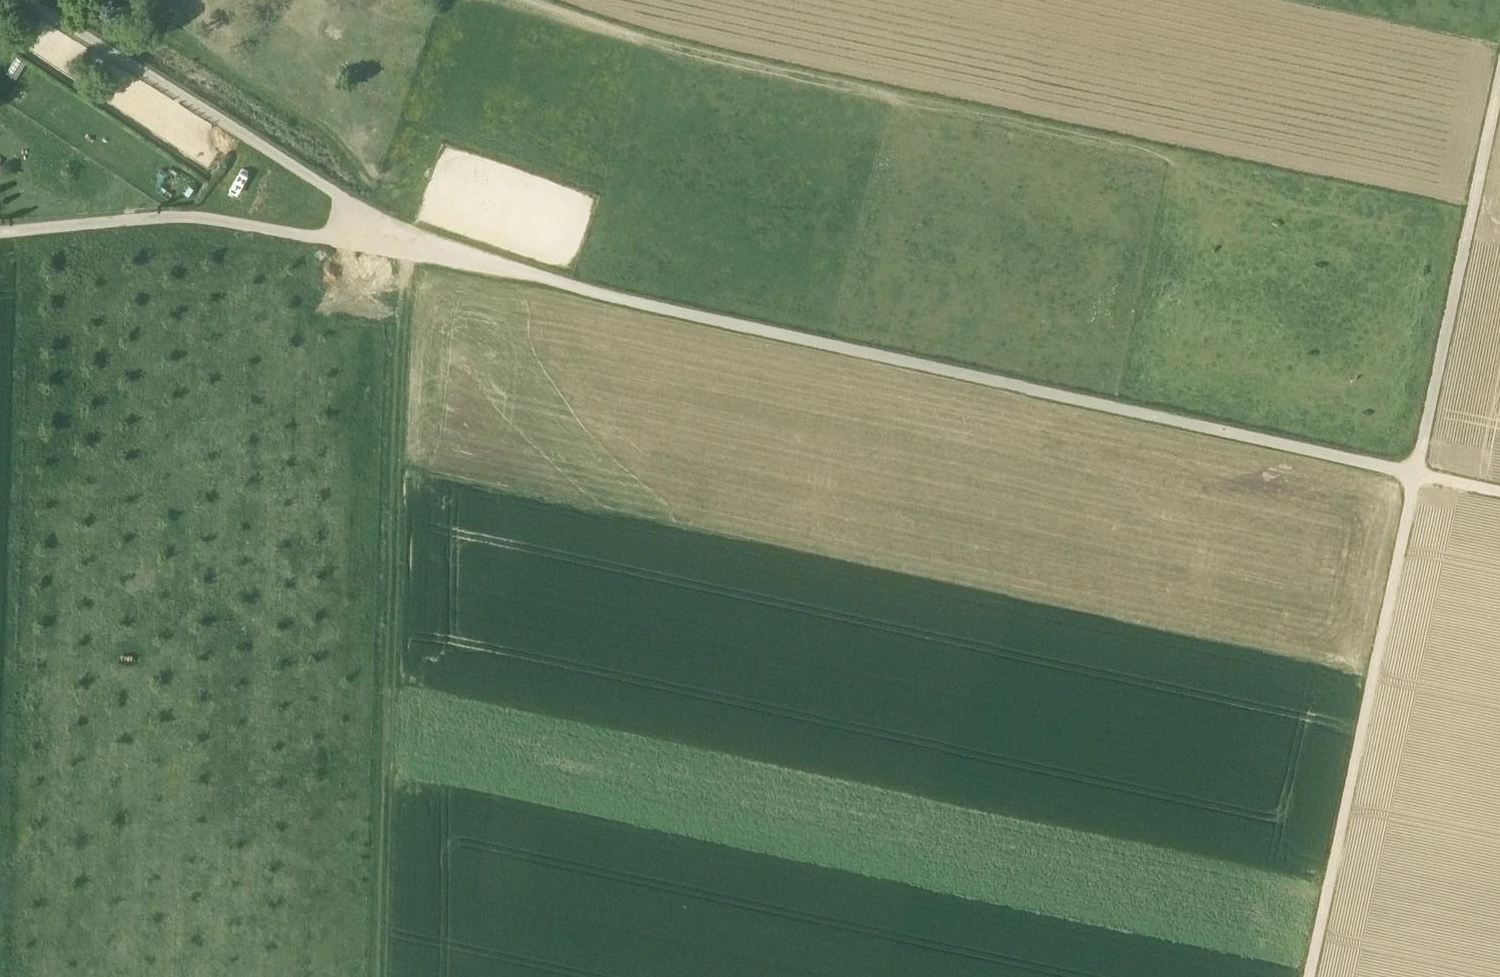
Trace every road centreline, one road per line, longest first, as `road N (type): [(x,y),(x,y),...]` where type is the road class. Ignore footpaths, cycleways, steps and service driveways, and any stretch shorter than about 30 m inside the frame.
road 1 (track): [(1499,494),(530,278),(427,248),(27,0)]
road 2 (track): [(1309,976),(1499,74)]
road 3 (track): [(385,976),(405,250)]
road 4 (track): [(427,248),(193,217),(0,235)]
road 5 (track): [(1499,55),(1245,0)]

